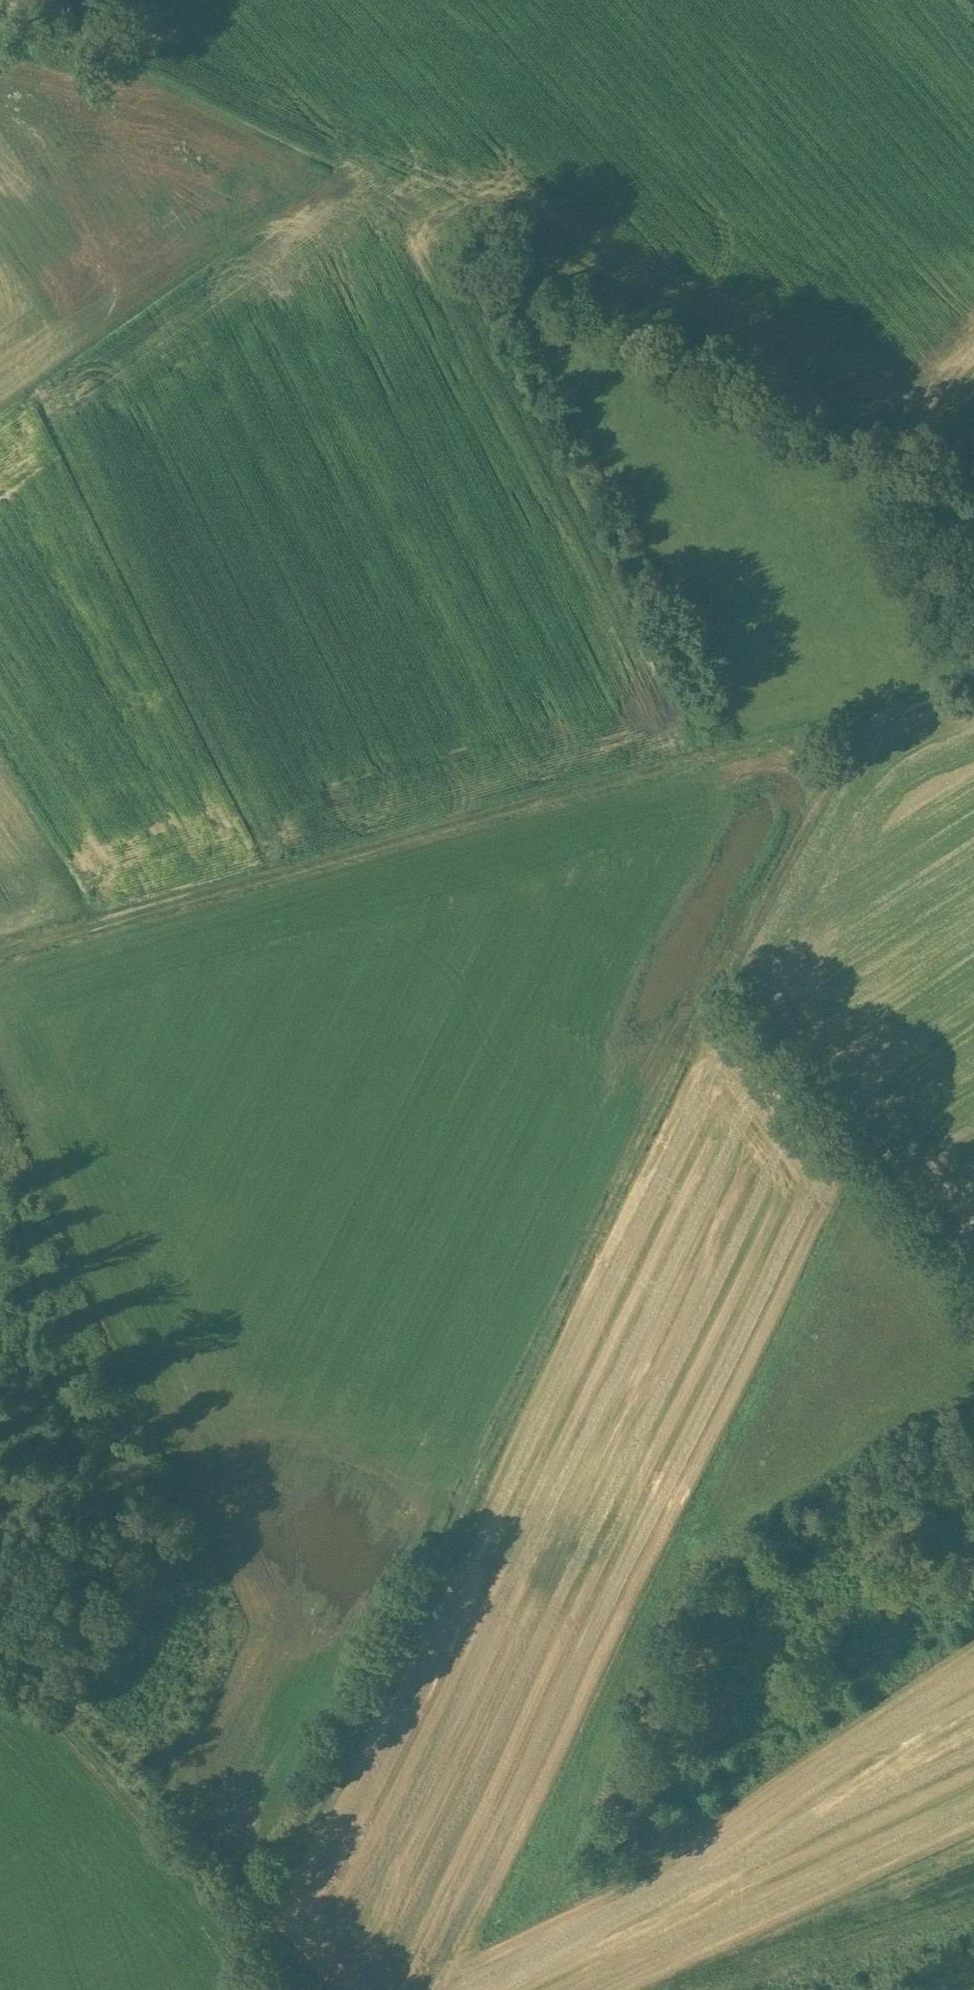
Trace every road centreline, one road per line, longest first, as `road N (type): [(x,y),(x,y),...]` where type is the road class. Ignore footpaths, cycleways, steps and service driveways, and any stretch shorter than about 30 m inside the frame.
road 1 (track): [(0,1675),(241,1931),(860,715)]
road 2 (track): [(0,951),(973,685)]

